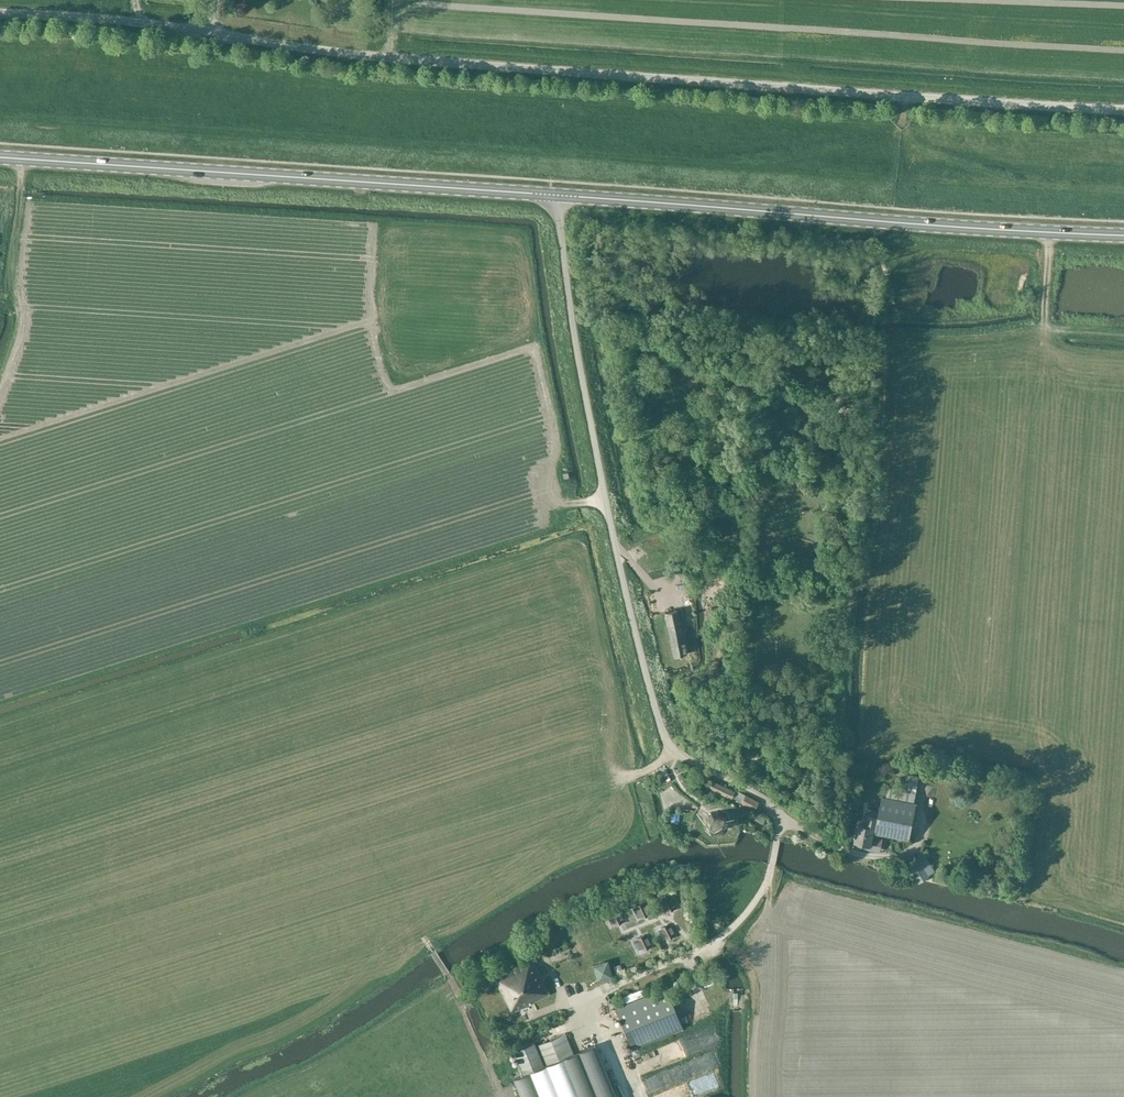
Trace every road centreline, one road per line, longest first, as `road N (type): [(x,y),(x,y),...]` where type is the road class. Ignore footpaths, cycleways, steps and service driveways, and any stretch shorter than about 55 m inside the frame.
road 1 (unclassified): [(1123,107),(530,71),(181,27),(0,15)]
road 2 (unclassified): [(701,949),(753,905),(787,822),(766,801),(664,746),(616,577),(553,195)]
road 3 (primary): [(1123,235),(553,195)]
road 4 (primary): [(553,195),(0,157)]
road 5 (track): [(425,936),(413,916),(80,1096)]
road 6 (track): [(413,916),(605,799),(664,746)]
road 7 (track): [(425,936),(499,1085),(508,1080)]
road 8 (track): [(1050,232),(1044,327),(1123,334)]
road 9 (track): [(15,301),(8,282),(23,158)]

